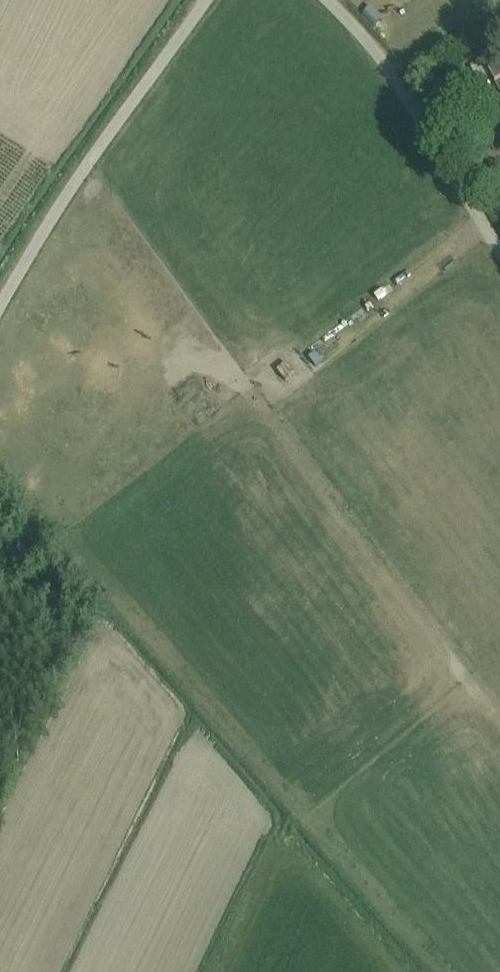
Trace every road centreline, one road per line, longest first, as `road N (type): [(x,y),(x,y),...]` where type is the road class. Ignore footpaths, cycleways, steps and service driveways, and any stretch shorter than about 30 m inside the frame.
road 1 (residential): [(0,306),(205,0)]
road 2 (residential): [(325,0),(402,93),(499,260)]

